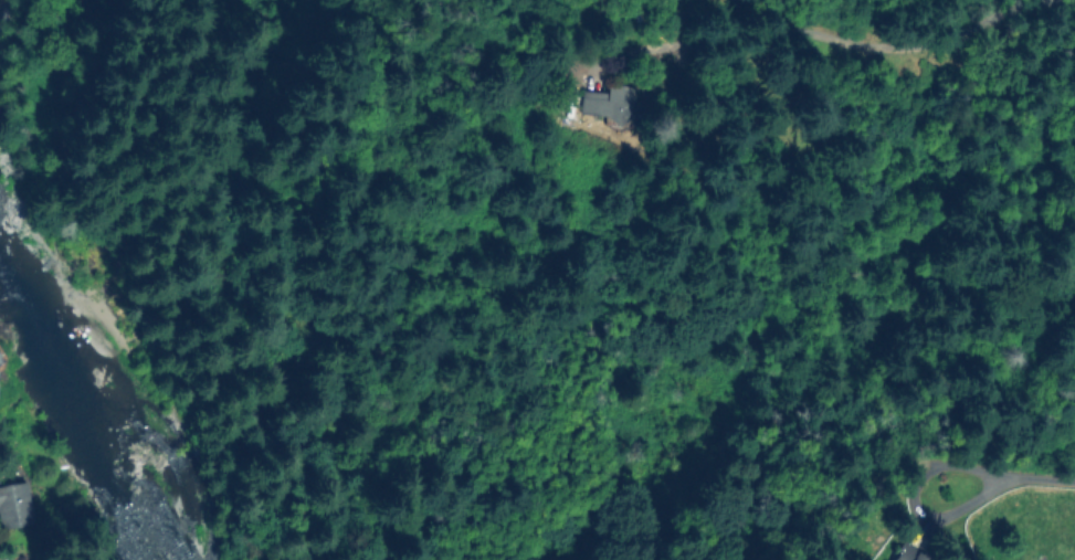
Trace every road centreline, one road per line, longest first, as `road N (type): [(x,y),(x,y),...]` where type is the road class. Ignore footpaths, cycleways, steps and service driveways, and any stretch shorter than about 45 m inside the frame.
road 1 (residential): [(938,466),(1074,482)]

